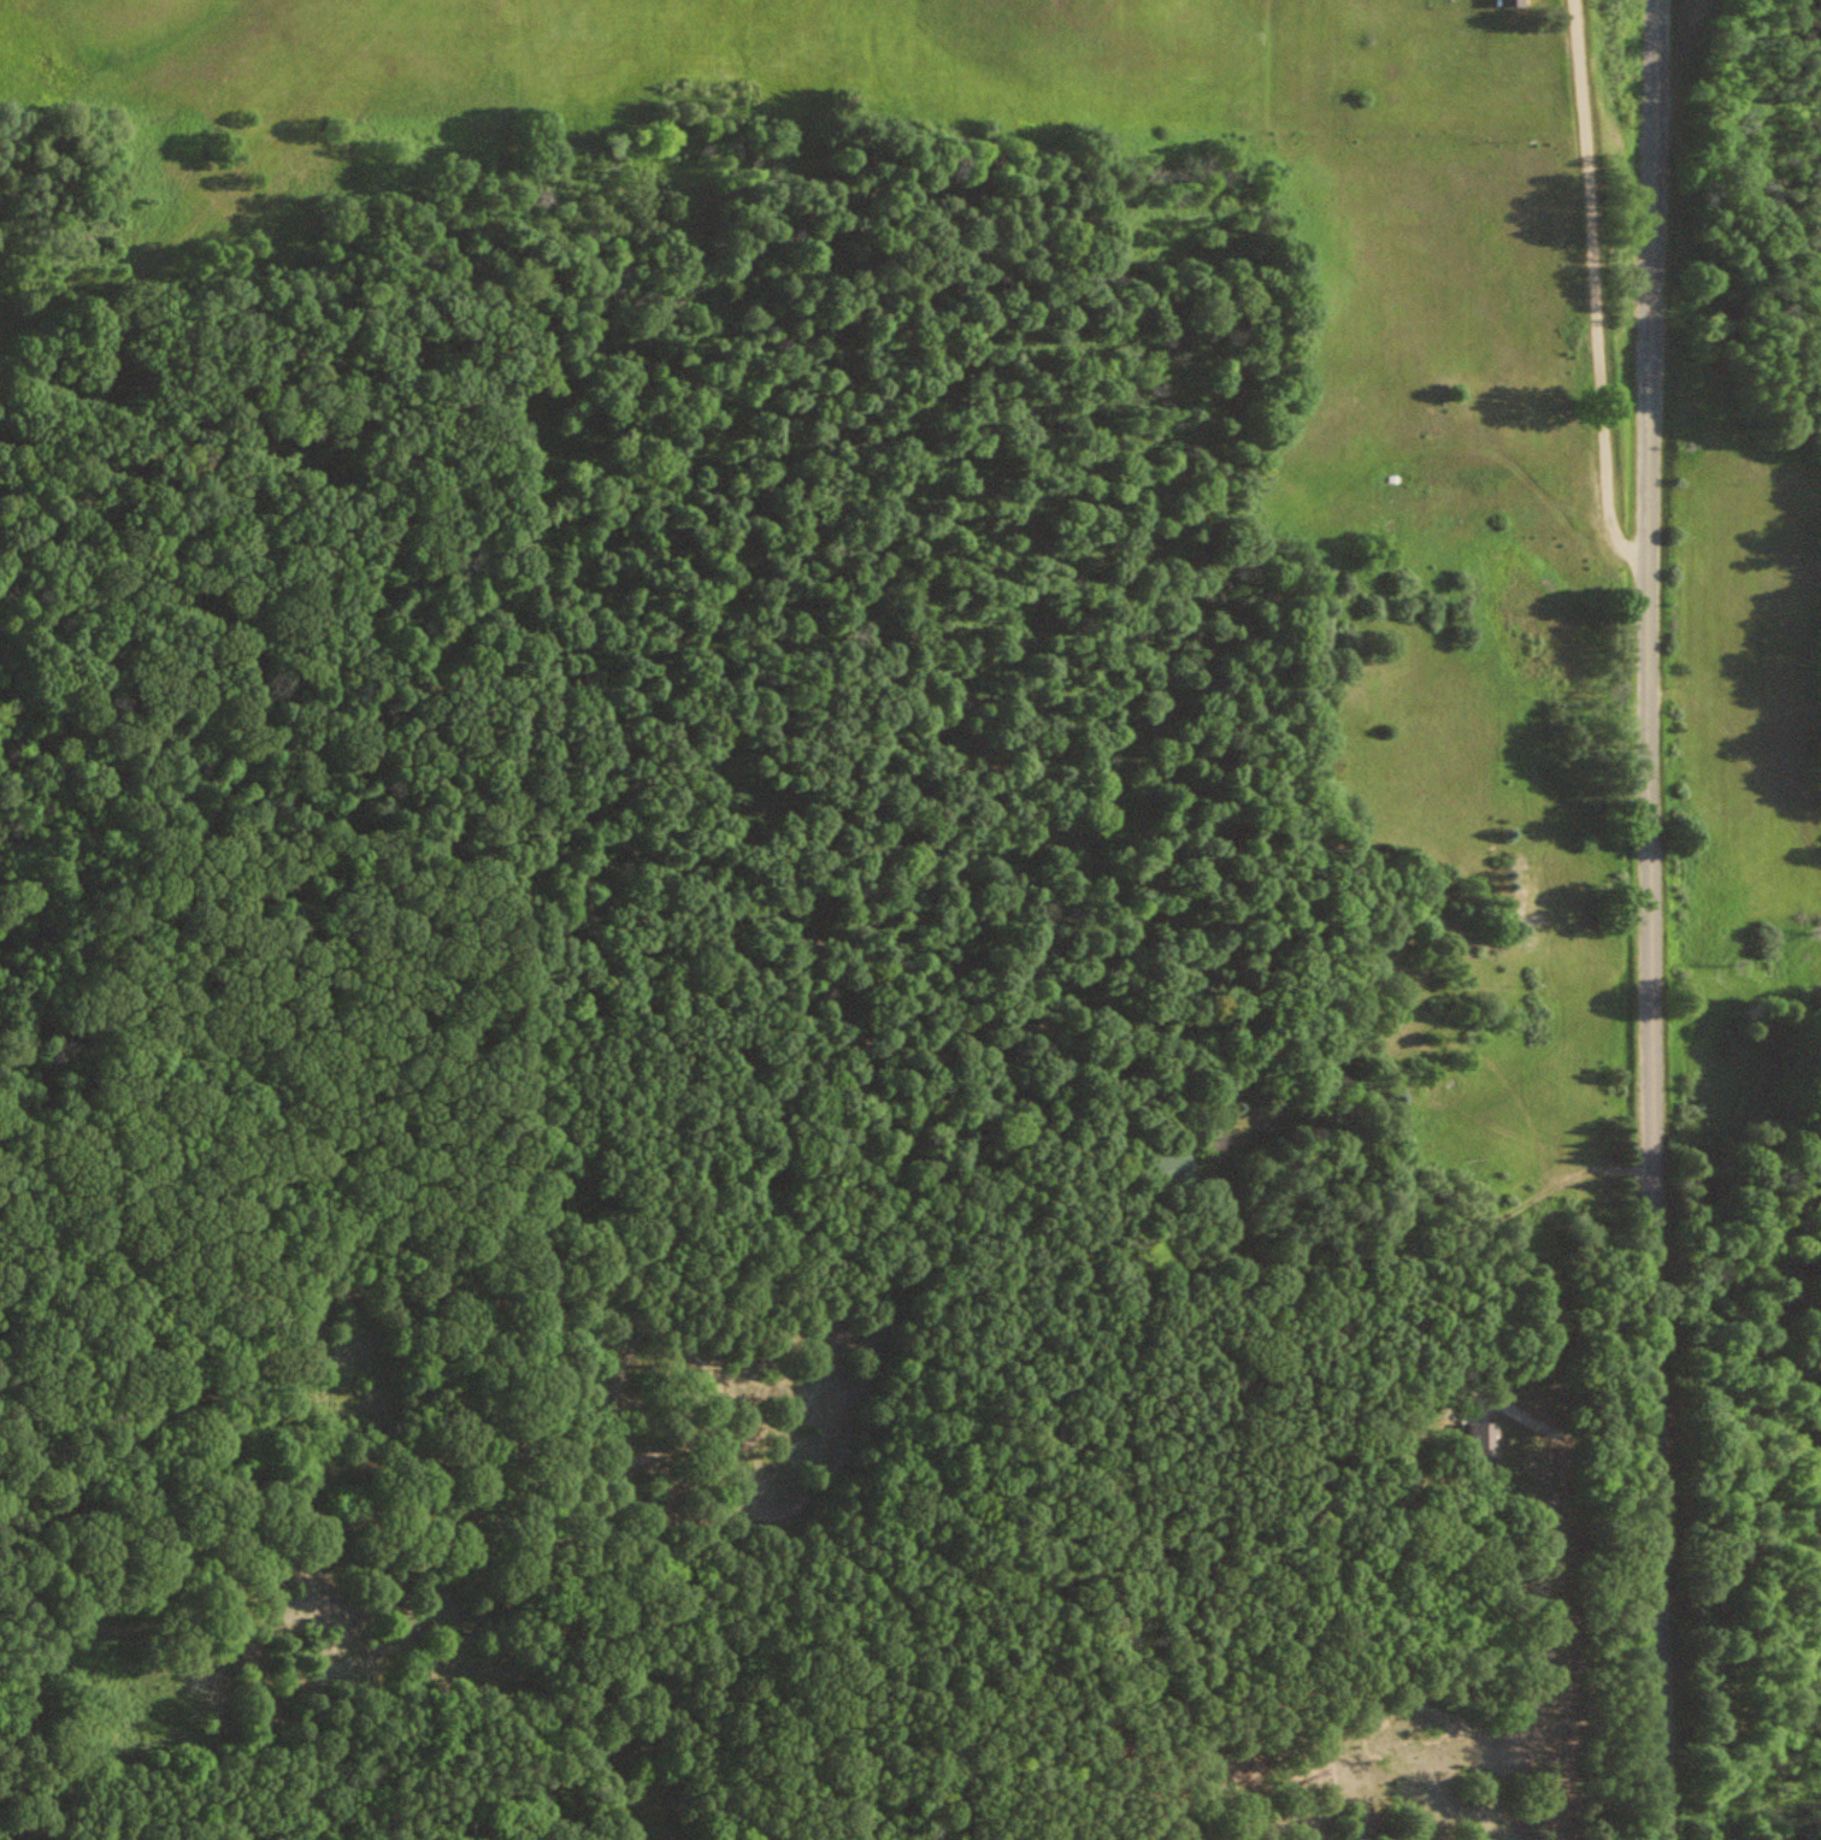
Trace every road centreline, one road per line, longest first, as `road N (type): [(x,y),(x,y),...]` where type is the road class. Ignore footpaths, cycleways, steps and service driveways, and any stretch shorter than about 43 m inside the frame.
road 1 (tertiary): [(1669,1839),(1651,553),(1657,0)]

